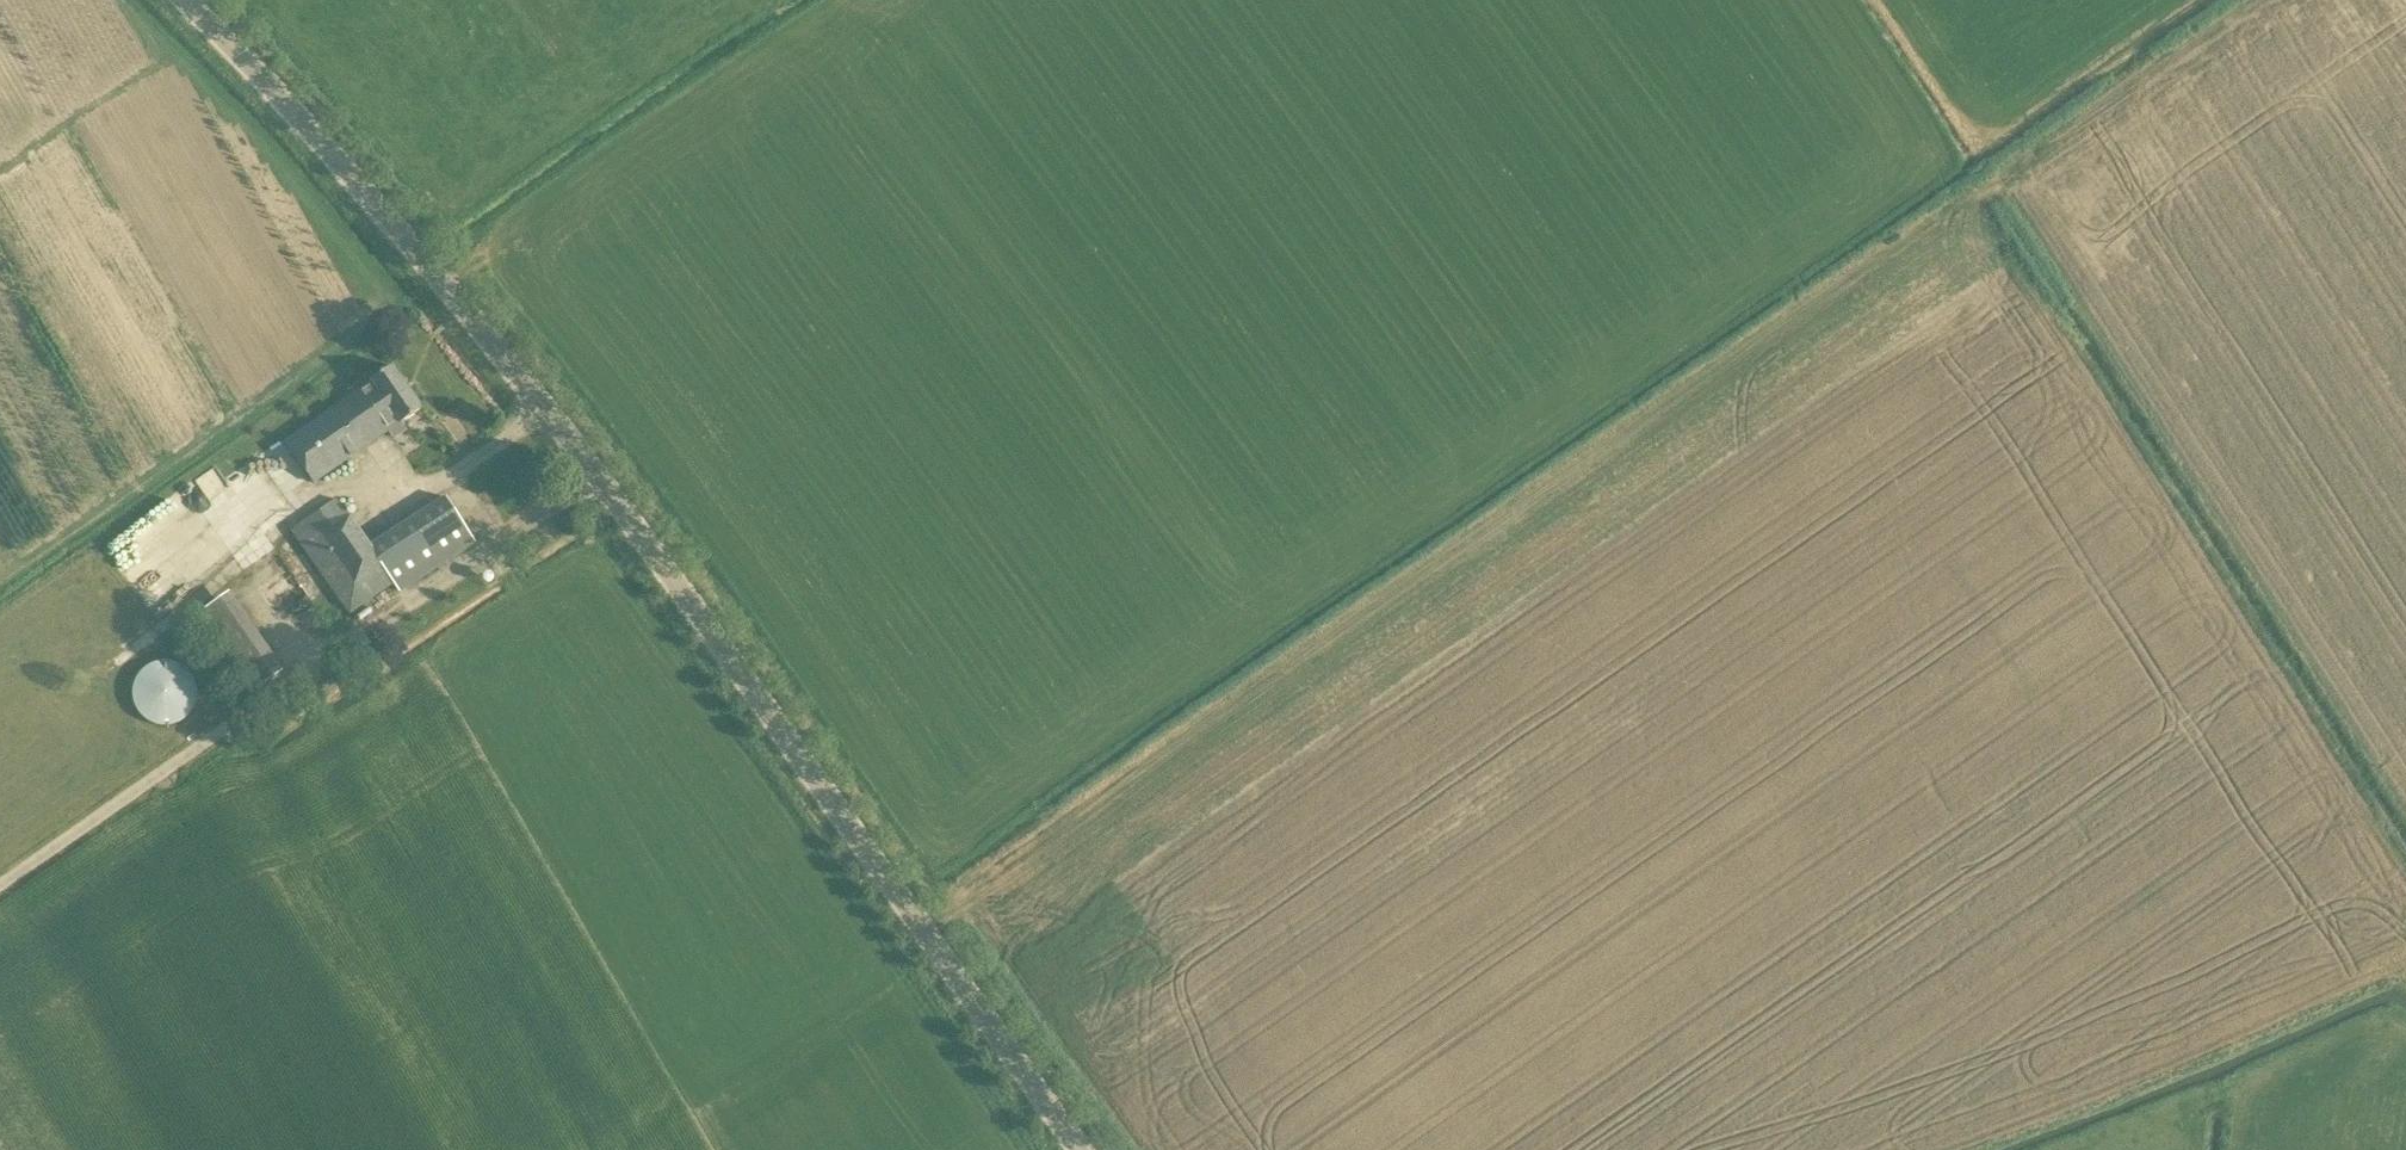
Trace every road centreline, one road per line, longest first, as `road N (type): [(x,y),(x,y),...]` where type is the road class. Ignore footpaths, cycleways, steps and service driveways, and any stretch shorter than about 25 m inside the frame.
road 1 (unclassified): [(1076,1149),(599,484),(415,250),(182,0)]

